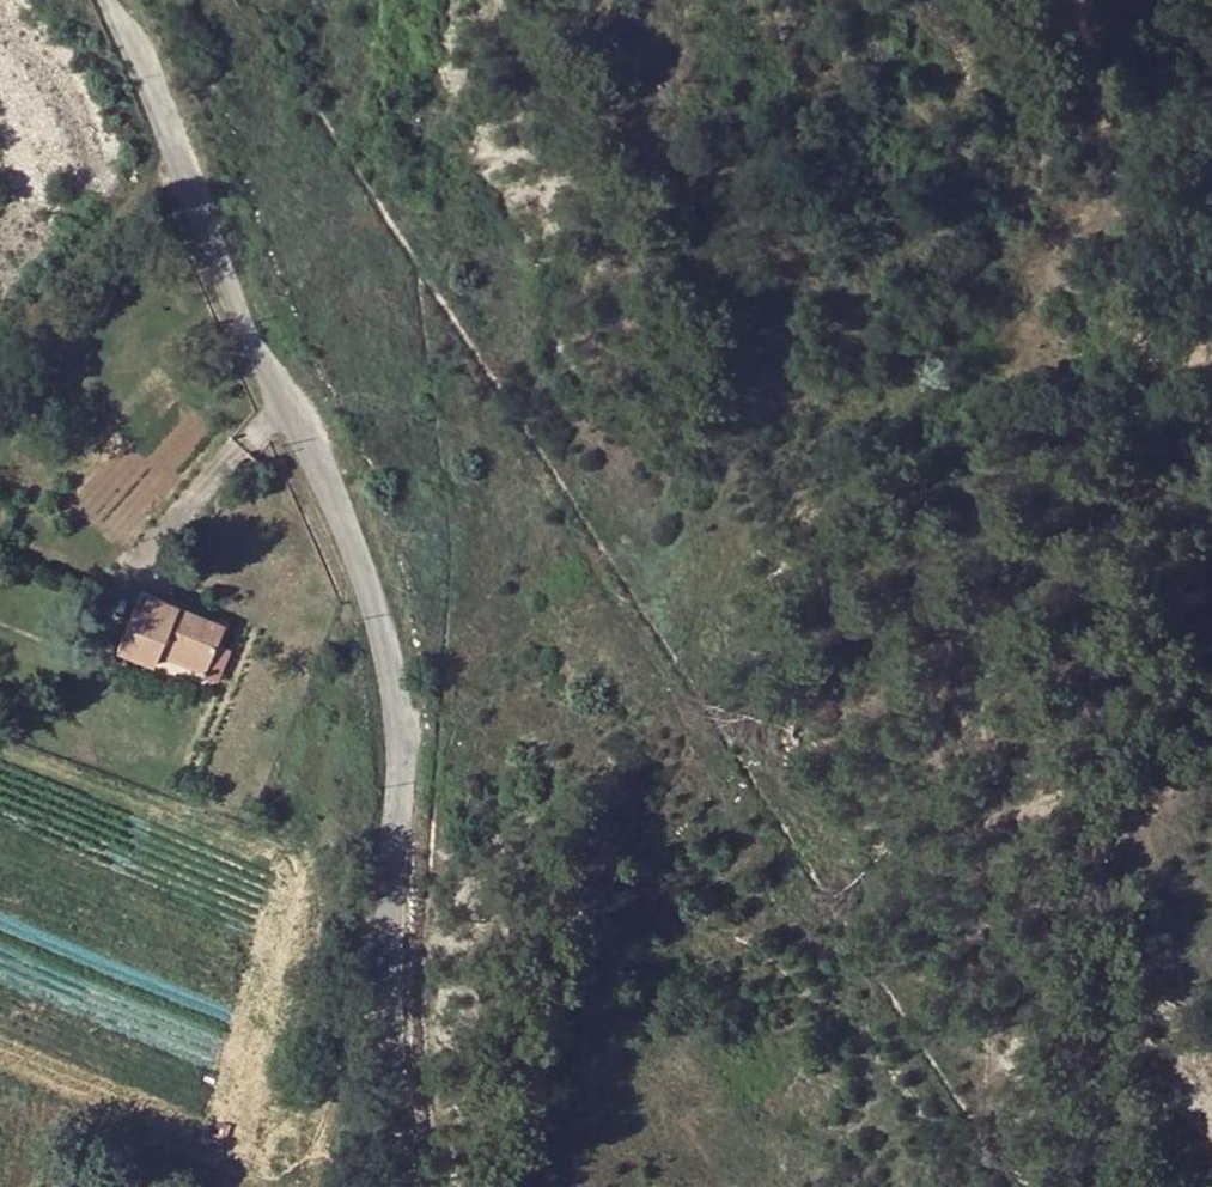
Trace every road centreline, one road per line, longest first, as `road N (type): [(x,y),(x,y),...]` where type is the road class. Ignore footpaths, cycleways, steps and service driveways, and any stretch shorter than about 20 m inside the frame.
road 1 (residential): [(404,1186),(382,1017),(387,696),(279,406),(100,0)]

